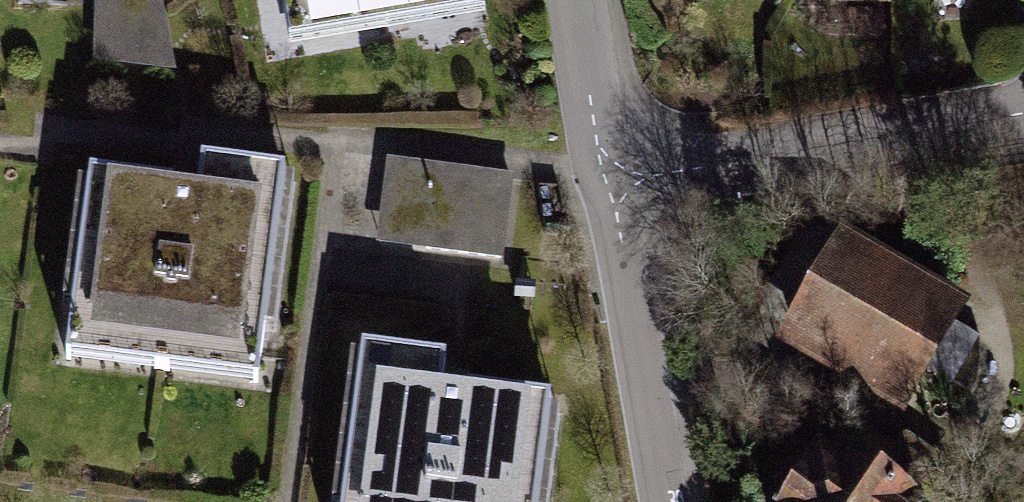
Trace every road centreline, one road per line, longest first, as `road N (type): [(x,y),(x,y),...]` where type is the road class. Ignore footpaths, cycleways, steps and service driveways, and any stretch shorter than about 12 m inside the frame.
road 1 (residential): [(1023,116),(605,183)]
road 2 (residential): [(605,183),(663,501)]
road 3 (residential): [(575,0),(605,183)]

